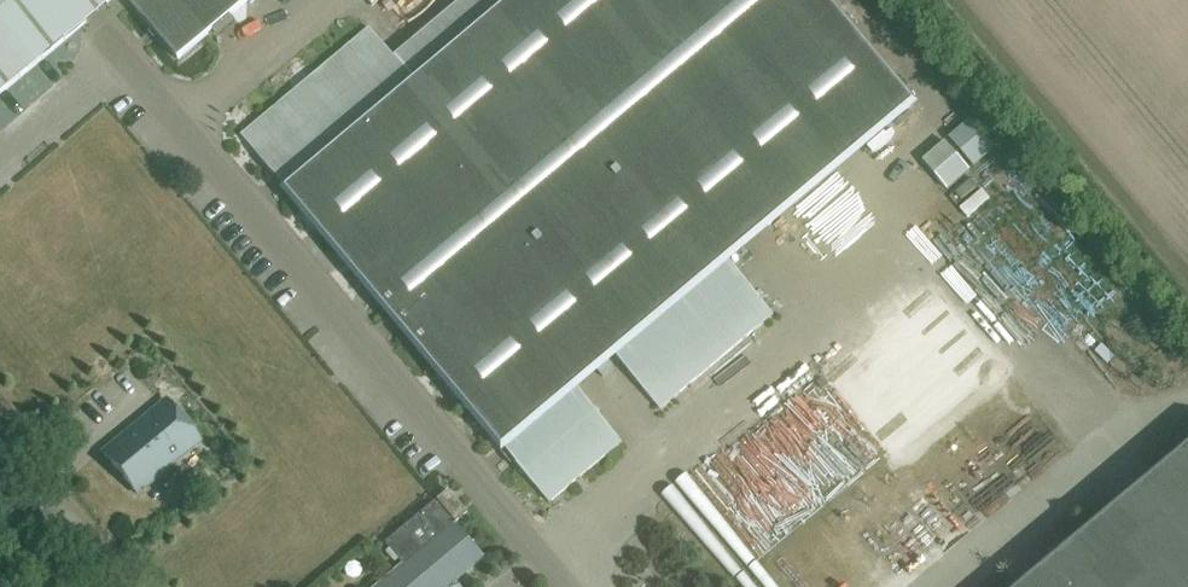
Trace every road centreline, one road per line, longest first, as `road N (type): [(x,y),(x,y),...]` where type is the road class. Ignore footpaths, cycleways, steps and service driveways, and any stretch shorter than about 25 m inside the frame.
road 1 (secondary): [(100,586),(0,469)]

